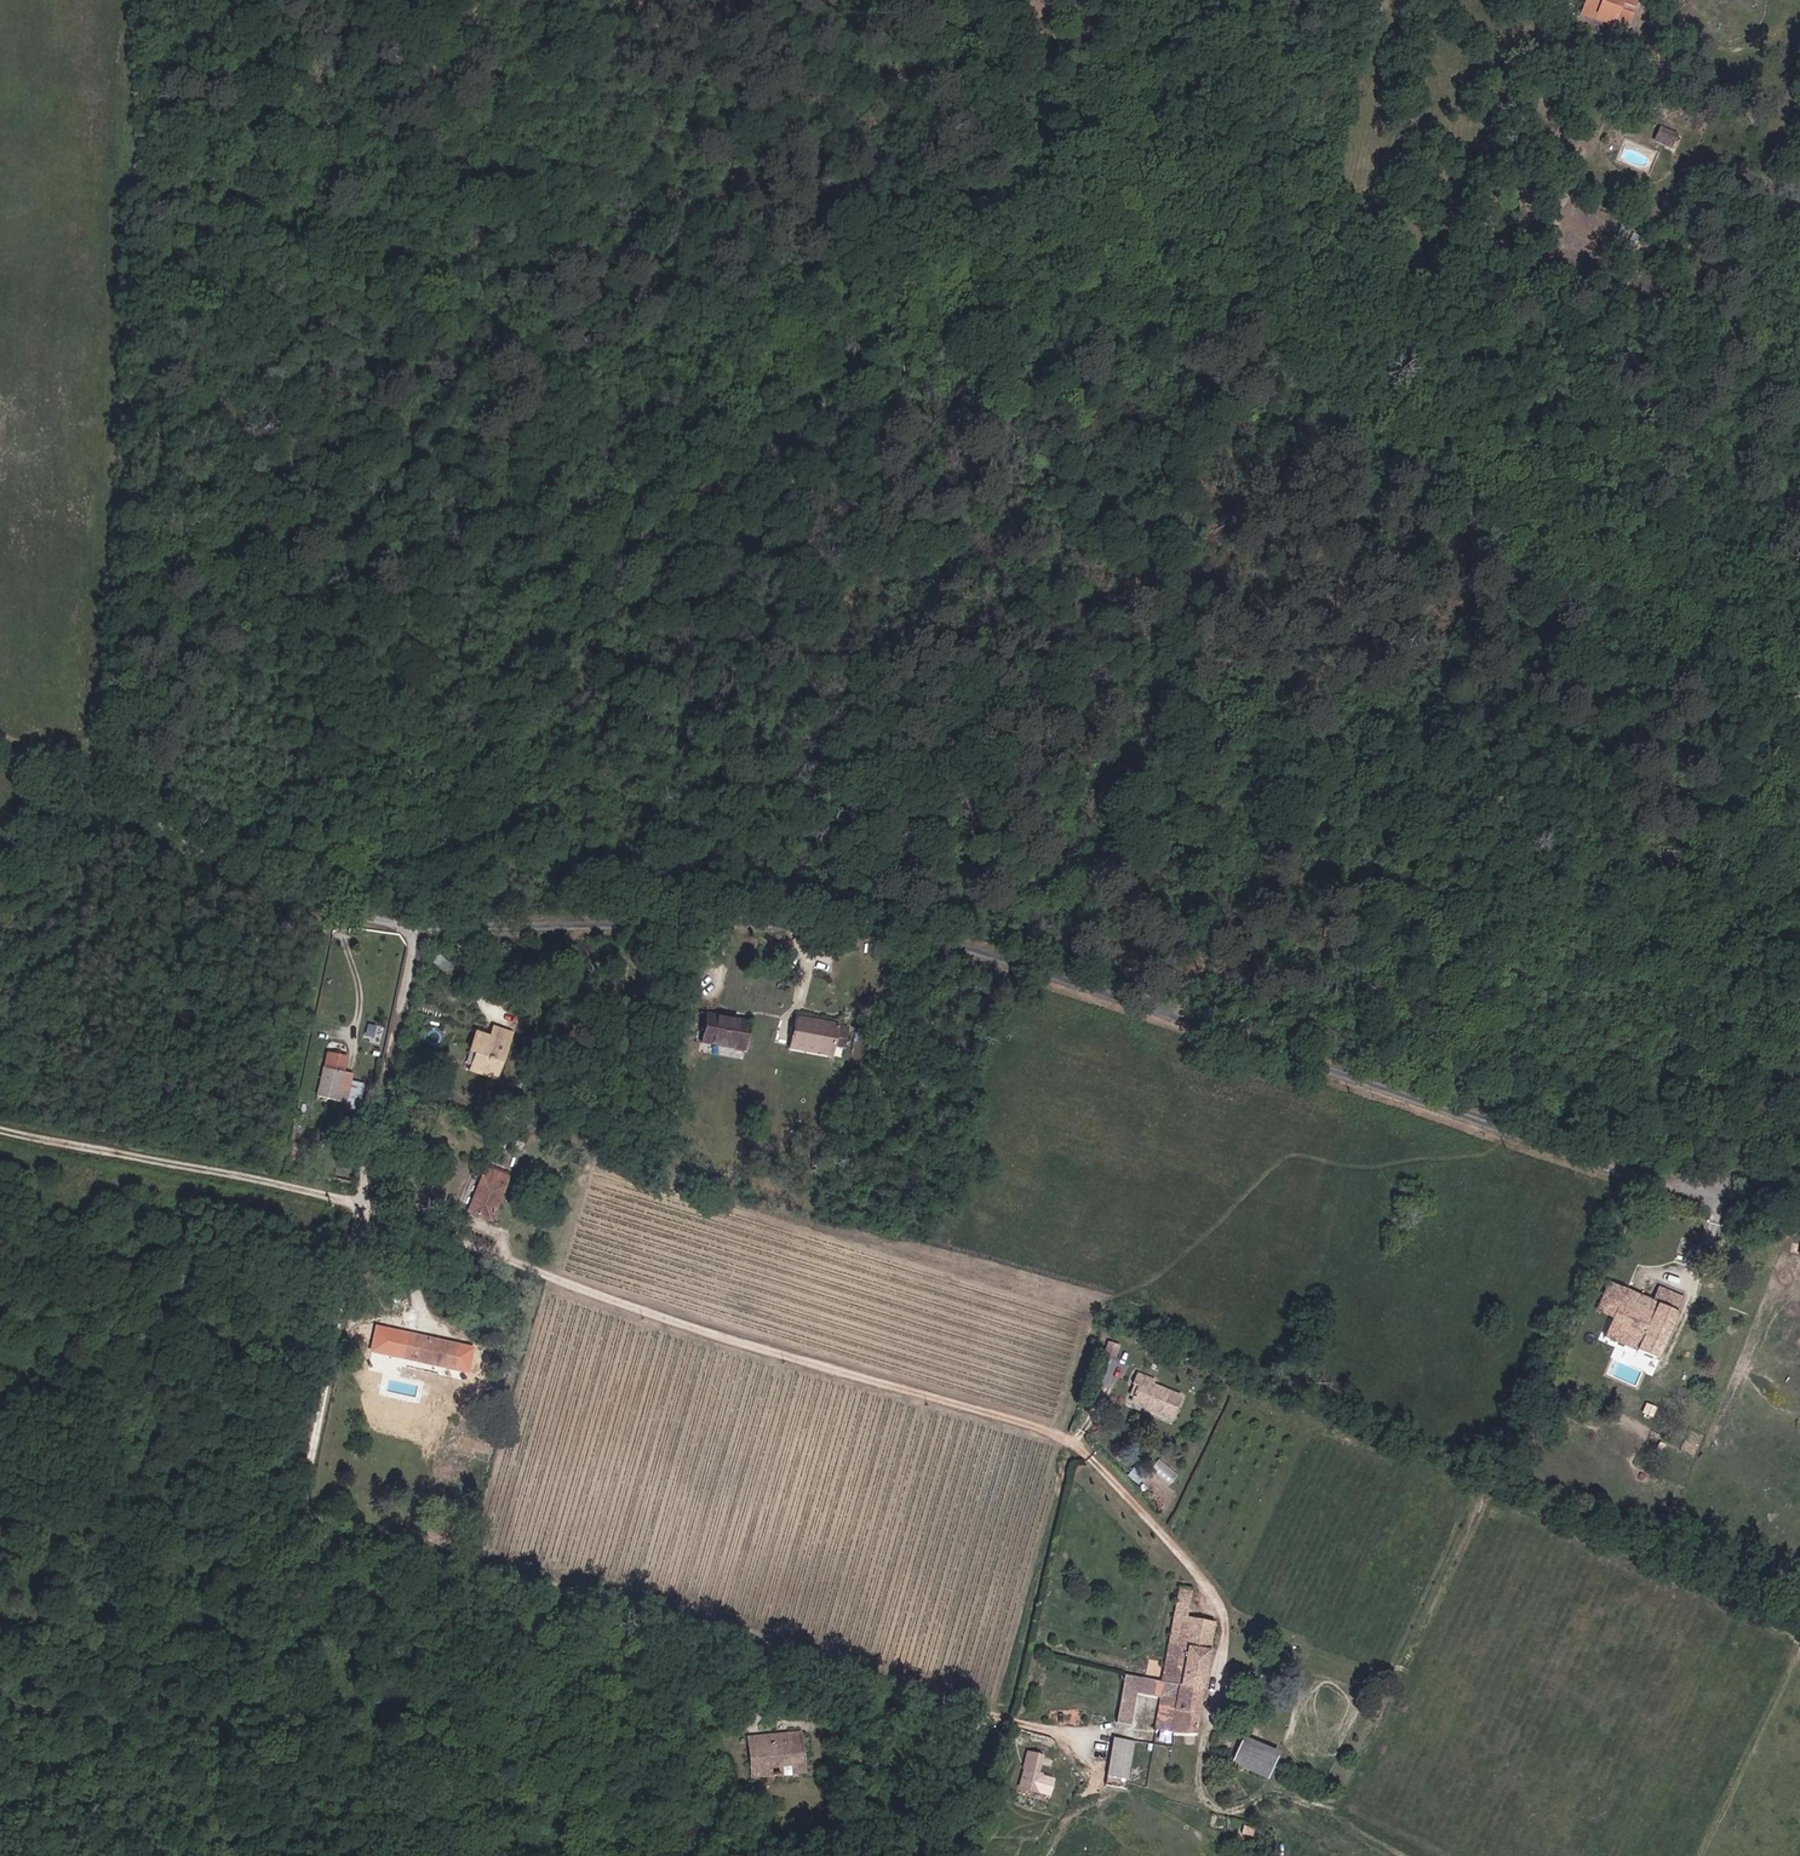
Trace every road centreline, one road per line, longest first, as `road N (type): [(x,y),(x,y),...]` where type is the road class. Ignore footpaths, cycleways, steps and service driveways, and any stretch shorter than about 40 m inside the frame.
road 1 (unclassified): [(1706,1187),(1662,1182),(912,927),(414,922),(263,877),(0,747)]
road 2 (residential): [(0,1123),(445,1221),(562,1281),(695,1329),(1018,1420),(1075,1445),(1214,1593),(1223,1647),(1199,1760),(1205,1798),(1227,1810),(1252,1805)]

